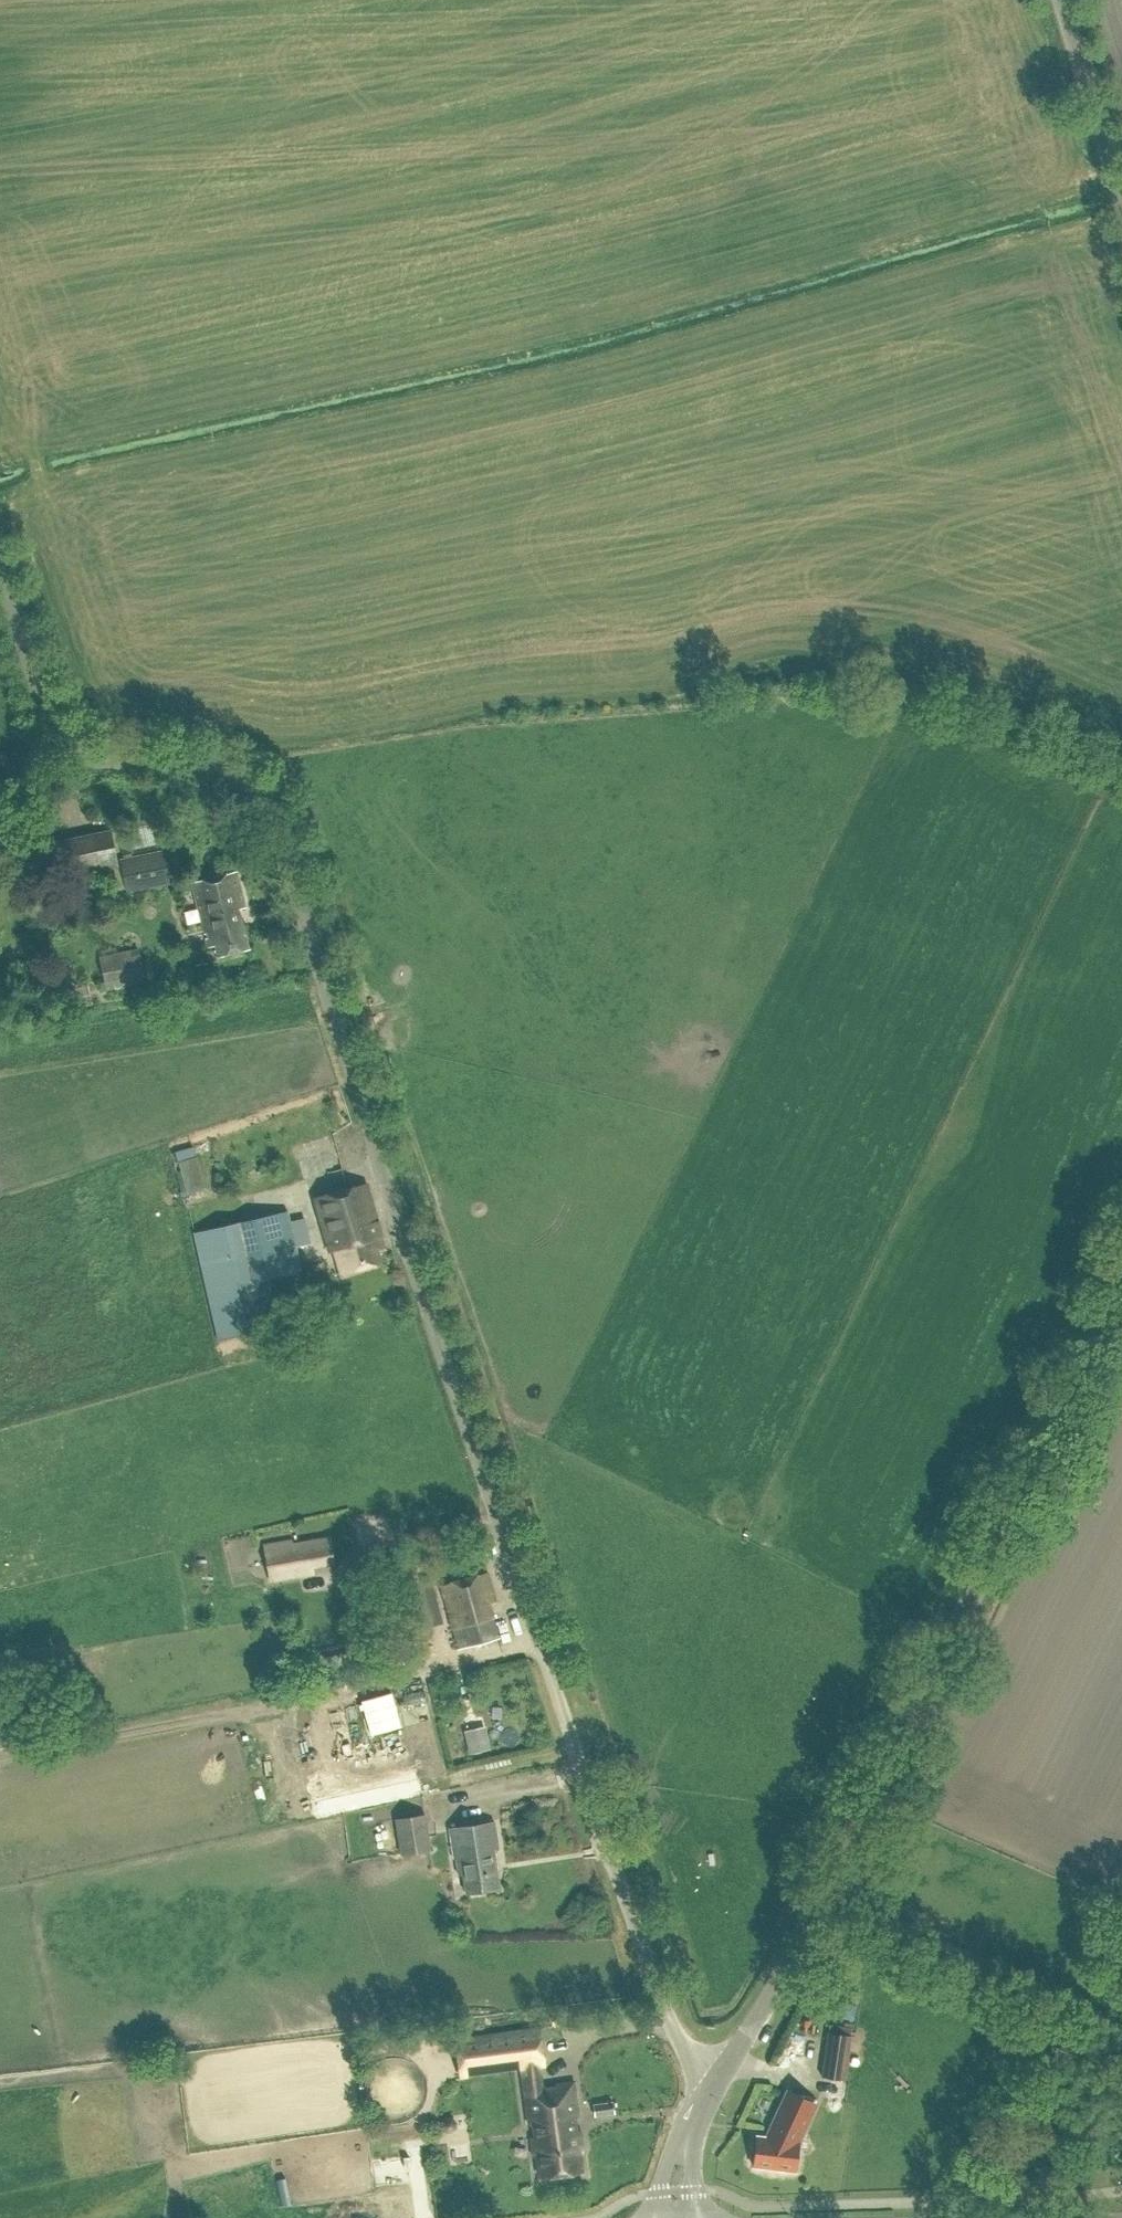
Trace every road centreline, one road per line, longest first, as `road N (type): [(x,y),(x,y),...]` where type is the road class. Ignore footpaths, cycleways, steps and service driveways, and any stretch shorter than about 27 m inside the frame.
road 1 (unclassified): [(713,2085),(666,2012),(271,843),(240,785),(219,775),(79,762),(58,733),(0,562)]
road 2 (tertiary): [(713,2085),(793,1953),(1121,1293)]
road 3 (tertiary): [(1121,195),(1063,0)]
road 4 (tertiary): [(675,2217),(680,2155),(713,2085)]

